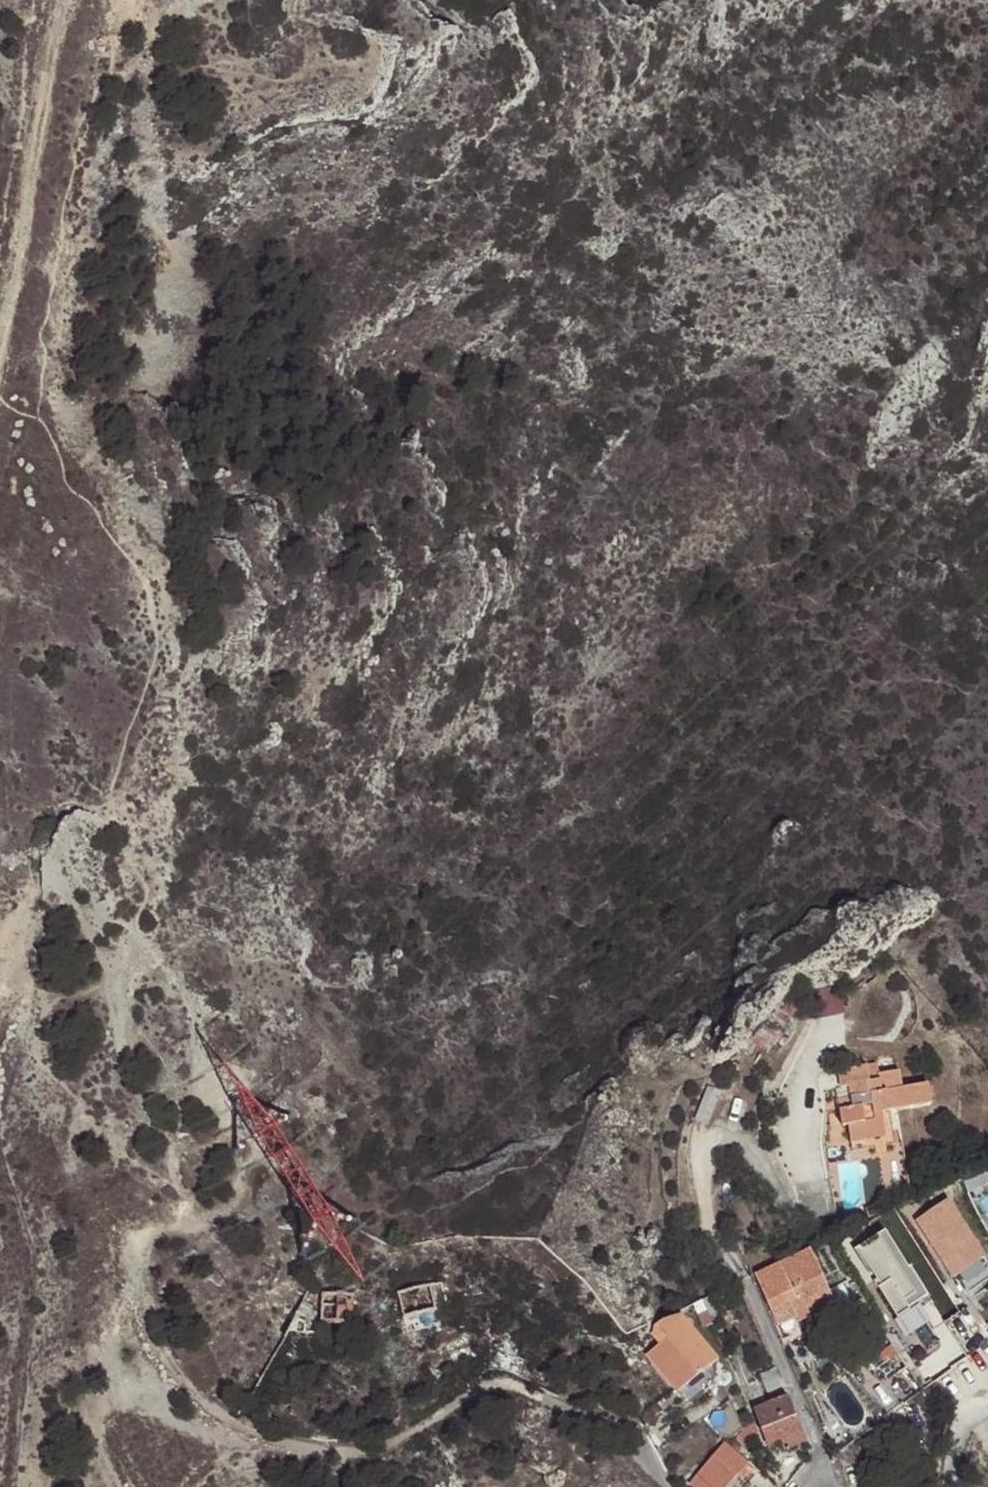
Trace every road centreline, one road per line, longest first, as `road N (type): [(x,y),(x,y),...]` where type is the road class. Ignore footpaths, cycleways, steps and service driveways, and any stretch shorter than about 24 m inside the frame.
road 1 (residential): [(666,1486),(632,1430),(507,1382),(474,1387),(418,1427),(365,1445),(319,1448),(244,1425),(205,1399)]

